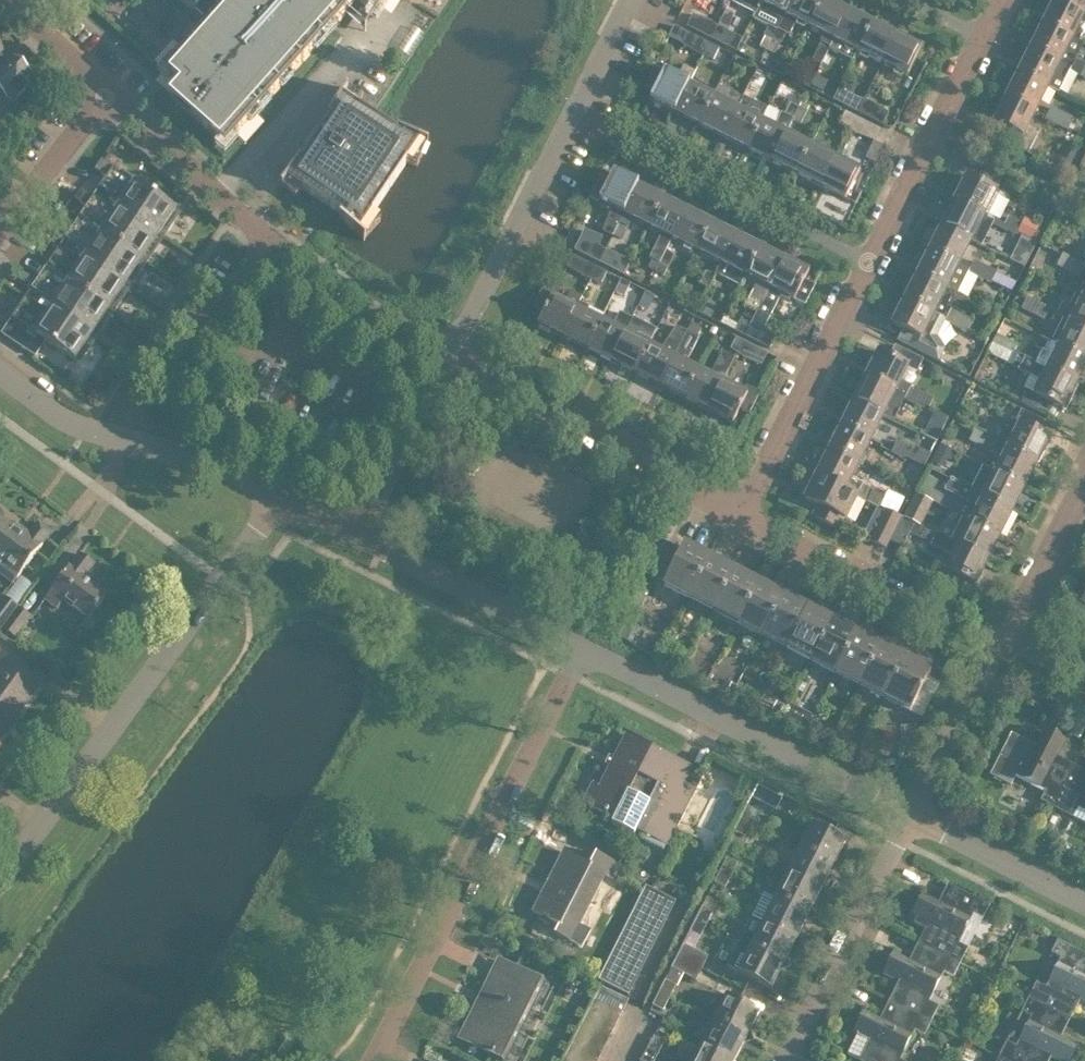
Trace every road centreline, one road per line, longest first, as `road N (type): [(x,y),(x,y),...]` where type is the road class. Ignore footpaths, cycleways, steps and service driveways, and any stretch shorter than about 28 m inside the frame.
road 1 (residential): [(737,515),(999,0)]
road 2 (residential): [(0,877),(279,494)]
road 3 (residential): [(366,1060),(584,653)]
road 4 (residential): [(449,352),(269,242),(107,92)]
road 5 (residential): [(449,352),(625,0)]
road 6 (residential): [(905,815),(584,653)]
road 7 (residential): [(737,515),(449,352)]
road 8 (residential): [(279,494),(215,460),(83,424),(0,371)]
road 9 (residential): [(992,648),(737,515)]
road 10 (residential): [(785,1060),(905,815)]
road 11 (residential): [(584,653),(349,529)]
road 12 (residential): [(992,648),(1084,459)]
road 13 (residential): [(349,529),(449,352)]
road 14 (residential): [(1084,908),(905,815)]
road 15 (residential): [(905,815),(992,648)]
road 16 (residential): [(0,224),(107,92)]

